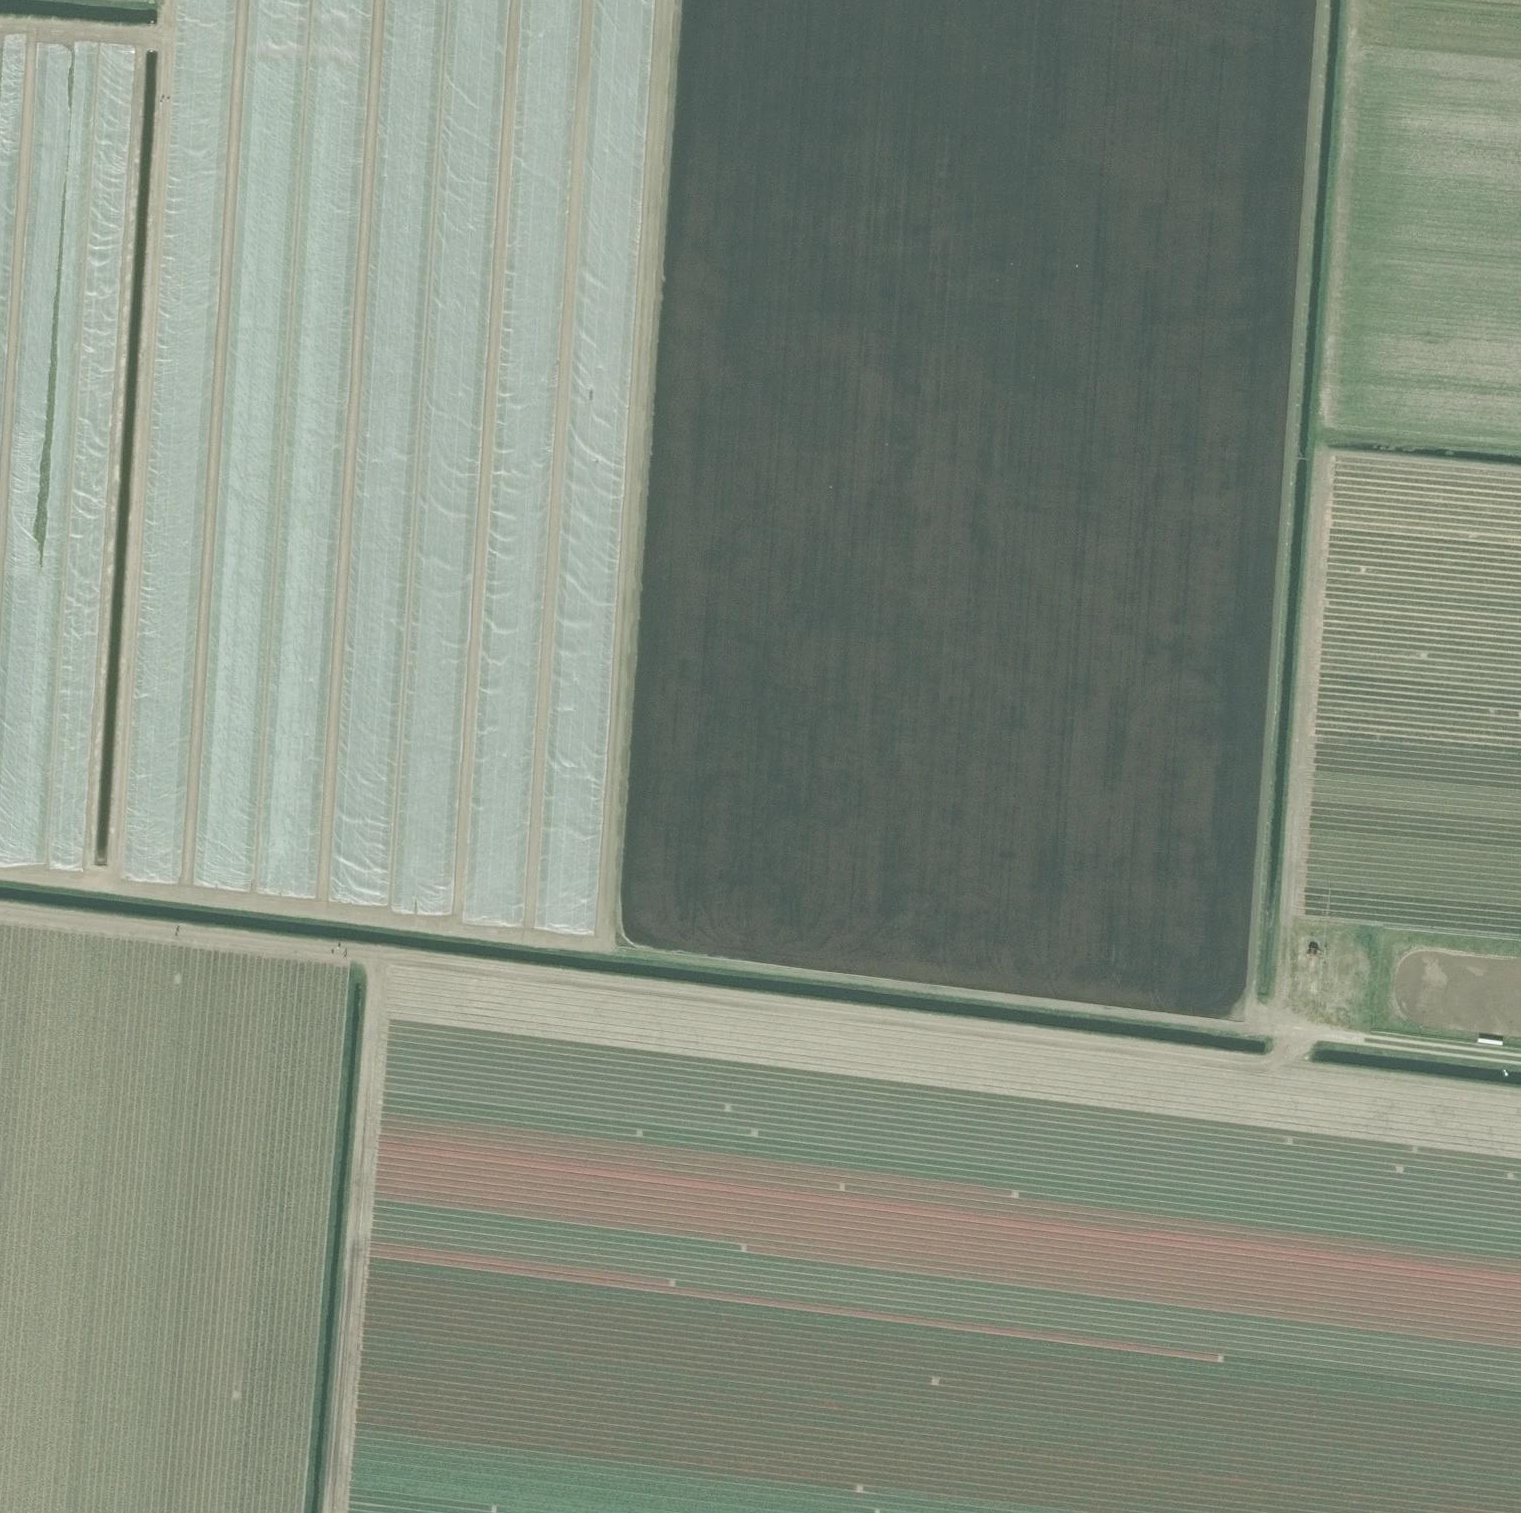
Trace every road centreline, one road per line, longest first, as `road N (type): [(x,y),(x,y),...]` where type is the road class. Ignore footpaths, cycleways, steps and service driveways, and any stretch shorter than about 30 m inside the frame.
road 1 (track): [(1365,1040),(1520,1059)]

